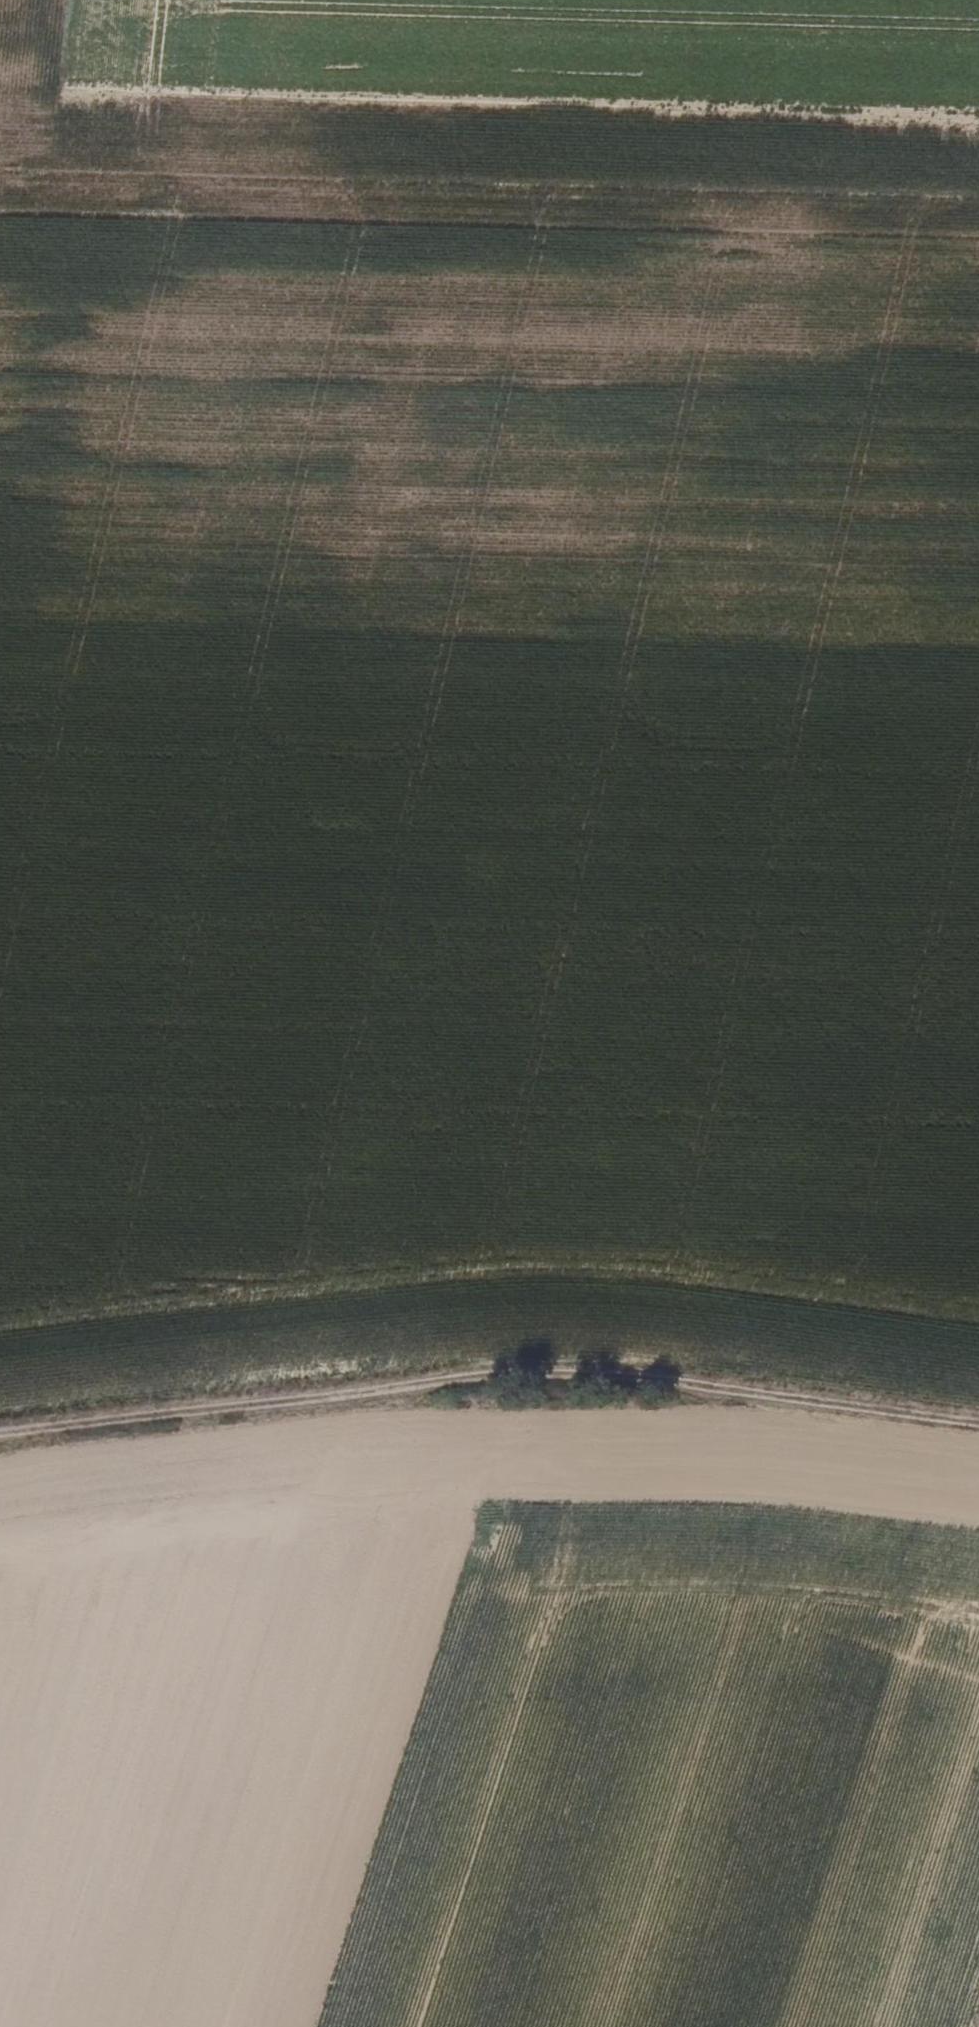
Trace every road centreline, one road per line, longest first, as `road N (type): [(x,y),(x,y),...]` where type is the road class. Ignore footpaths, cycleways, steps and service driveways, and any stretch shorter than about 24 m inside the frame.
road 1 (track): [(0,1458),(560,1378),(978,1437)]

